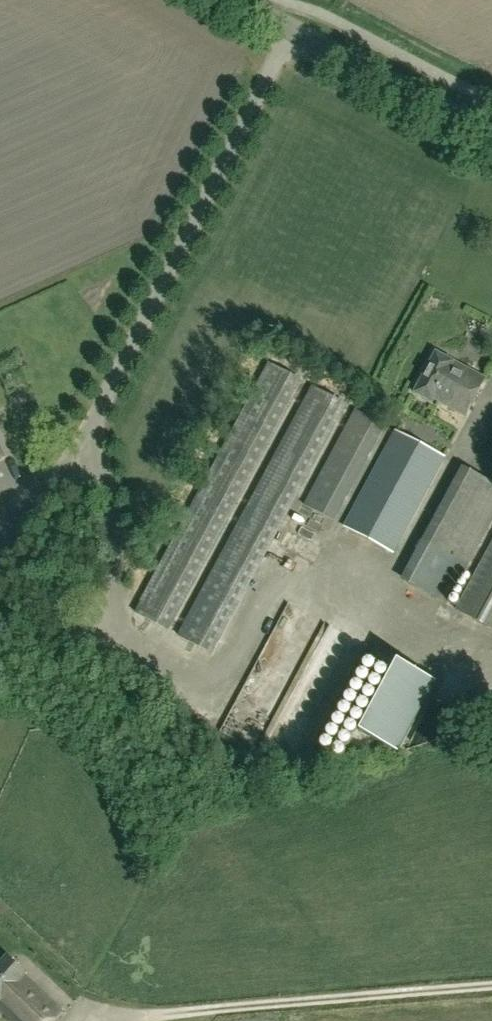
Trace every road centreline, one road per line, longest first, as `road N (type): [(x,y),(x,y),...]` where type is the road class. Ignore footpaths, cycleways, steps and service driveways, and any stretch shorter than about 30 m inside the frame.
road 1 (tertiary): [(491,132),(243,0)]

